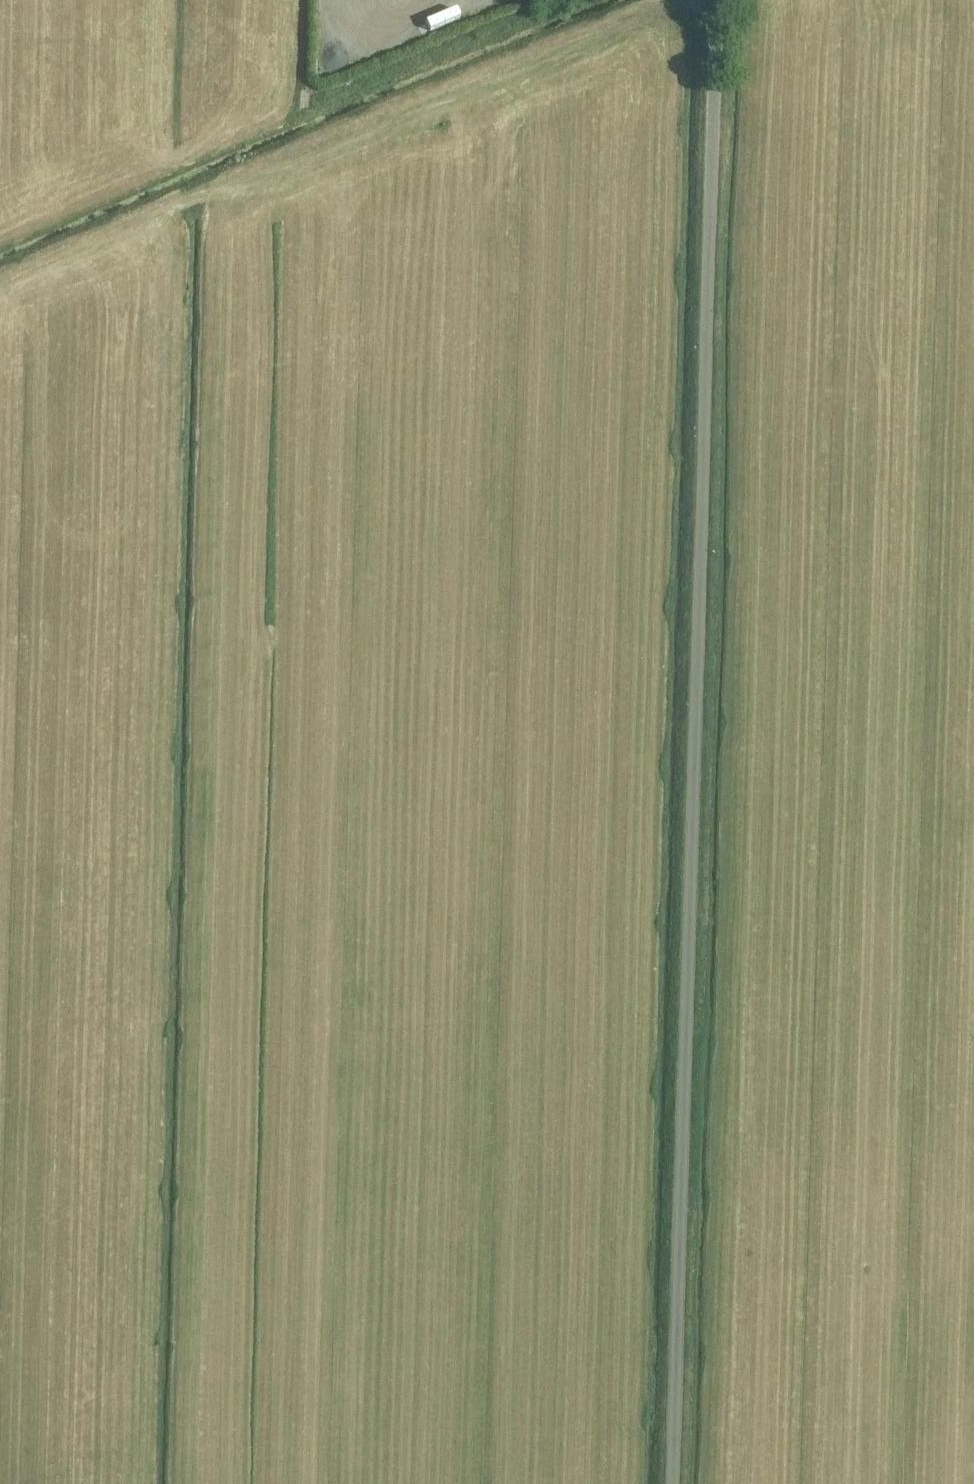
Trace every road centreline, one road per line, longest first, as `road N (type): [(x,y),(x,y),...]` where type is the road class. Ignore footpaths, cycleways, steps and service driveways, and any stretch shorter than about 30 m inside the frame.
road 1 (unclassified): [(673,1483),(720,0)]

